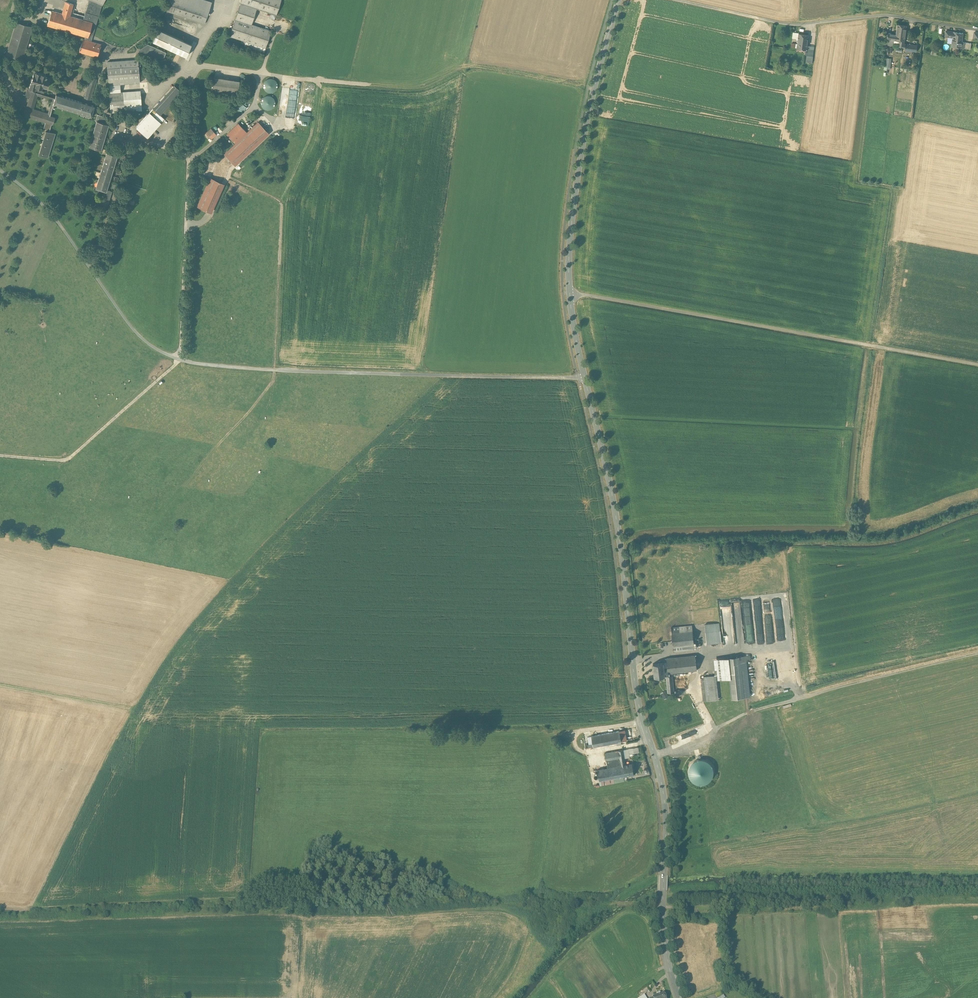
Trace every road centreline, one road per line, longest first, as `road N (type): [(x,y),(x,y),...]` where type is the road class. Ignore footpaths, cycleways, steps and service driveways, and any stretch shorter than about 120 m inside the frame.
road 1 (unclassified): [(585,377),(311,370),(172,355),(136,328),(49,208),(0,167)]
road 2 (tertiary): [(678,997),(664,933),(663,794),(635,687),(618,528),(585,377)]
road 3 (unclassified): [(977,364),(570,293)]
road 4 (residential): [(682,0),(793,24),(890,15),(977,30)]
road 5 (tertiary): [(570,293),(584,137),(619,0)]

